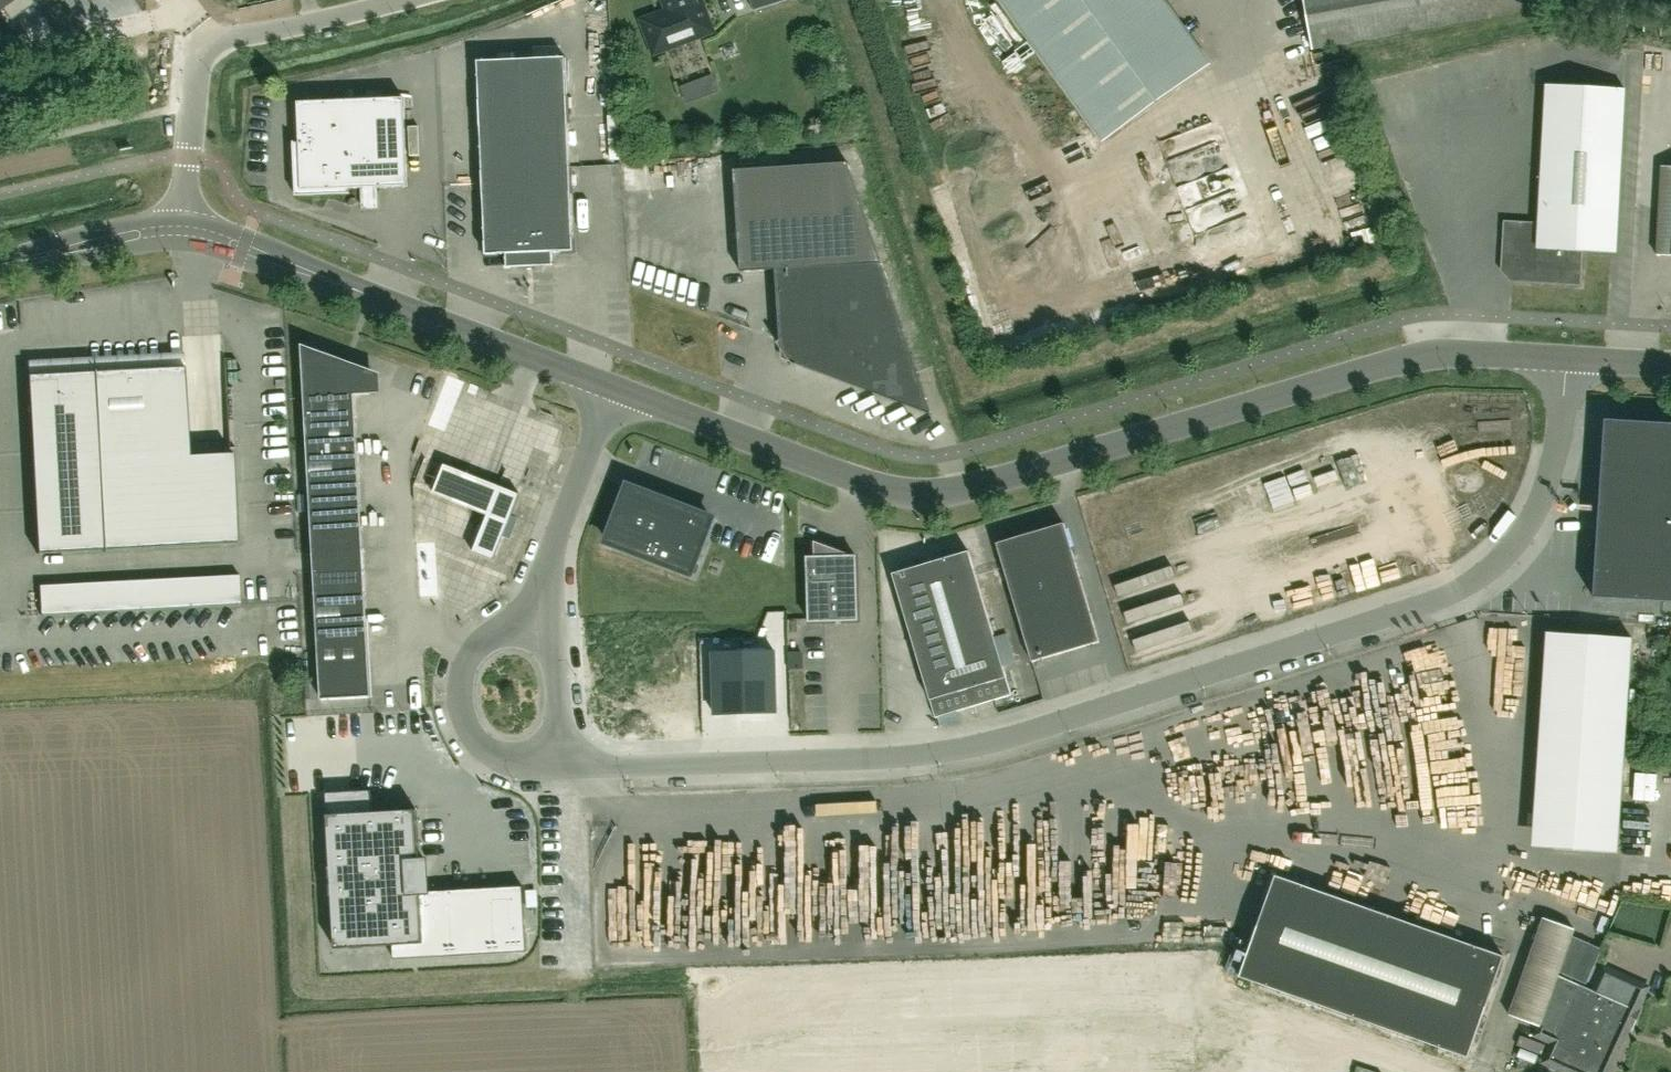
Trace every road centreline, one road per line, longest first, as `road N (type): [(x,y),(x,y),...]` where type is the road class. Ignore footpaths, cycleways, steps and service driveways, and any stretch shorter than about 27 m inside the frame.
road 1 (unclassified): [(1566,360),(1555,452),(1530,527),(1498,565),(1456,593),(972,747),(912,756),(573,766),(546,741)]
road 2 (primary): [(1566,360),(1417,356),(986,486),(915,494),(610,386)]
road 3 (unclassified): [(533,638),(553,550),(610,386)]
road 4 (primary): [(610,386),(372,296)]
road 5 (unclassified): [(533,638),(509,633),(480,645),(462,670),(459,697),(468,728),(487,748),(512,757),(546,741)]
road 6 (primary): [(372,296),(263,242),(179,218)]
road 7 (primary): [(177,243),(372,296)]
road 8 (residential): [(0,57),(192,12)]
road 9 (residential): [(215,40),(404,0)]
road 10 (residential): [(179,218),(193,64),(215,40)]
road 11 (primary): [(179,218),(99,230),(0,260)]
road 12 (primary): [(0,267),(177,243)]

